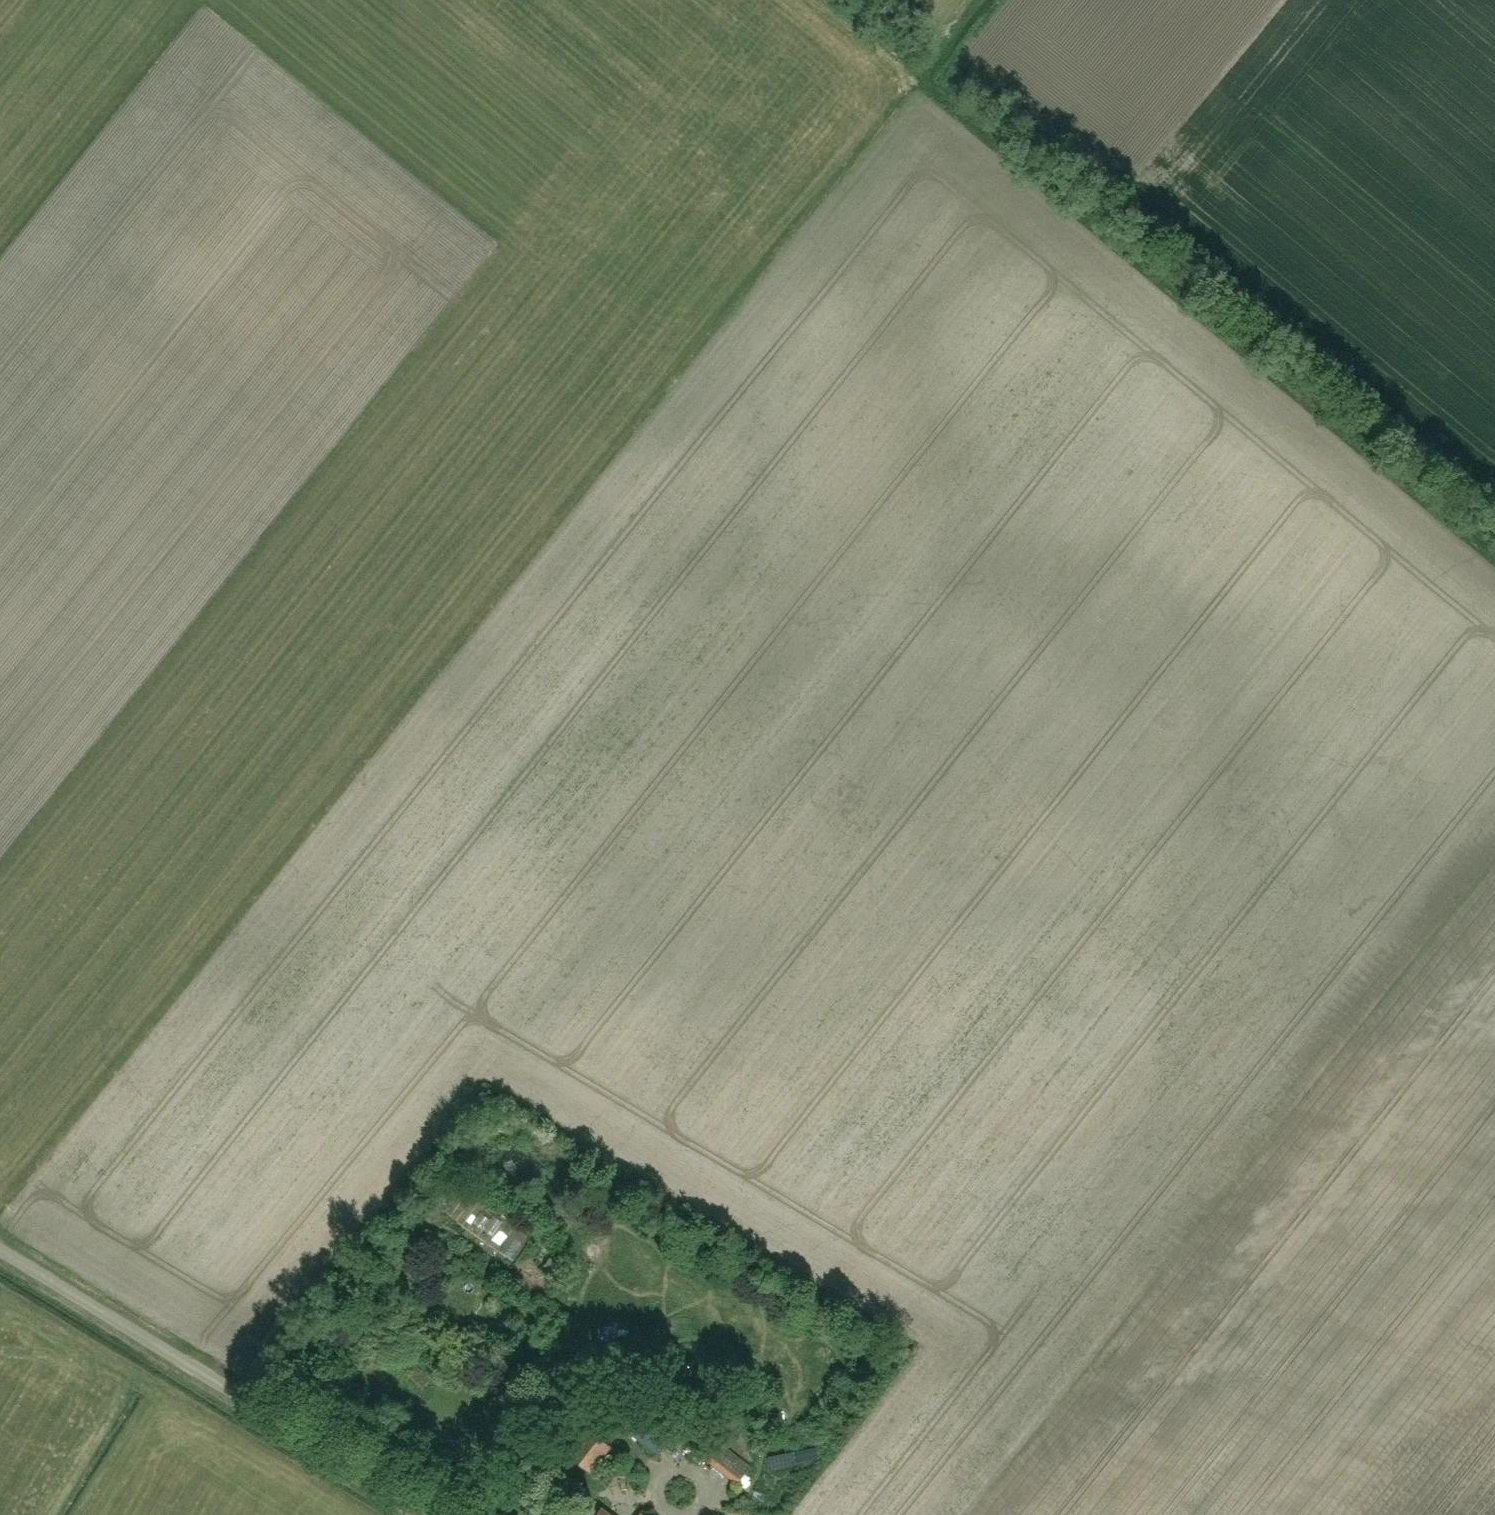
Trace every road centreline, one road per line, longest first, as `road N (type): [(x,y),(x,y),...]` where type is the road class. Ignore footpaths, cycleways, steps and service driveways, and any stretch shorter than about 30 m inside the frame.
road 1 (unclassified): [(438,1514),(0,1248)]

